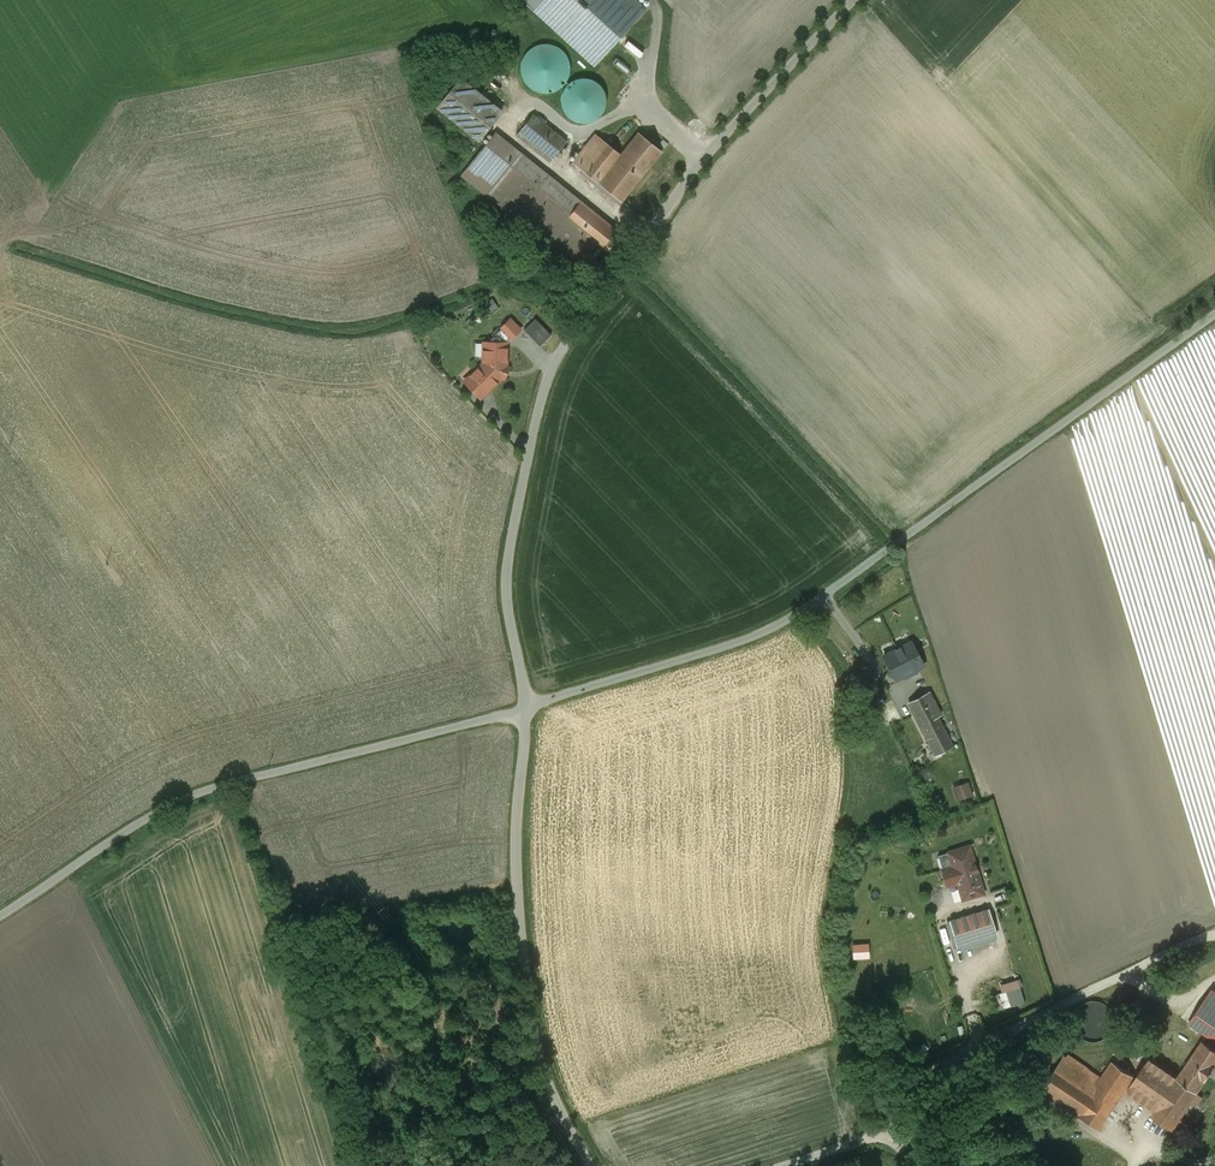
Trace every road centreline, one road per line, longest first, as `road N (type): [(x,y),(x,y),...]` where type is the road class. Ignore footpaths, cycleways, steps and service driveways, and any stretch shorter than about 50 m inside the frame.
road 1 (unclassified): [(528,709),(505,582),(546,384),(575,330),(696,166),(854,0)]
road 2 (unclassified): [(528,709),(782,626),(1214,312)]
road 3 (unclassified): [(0,920),(226,780),(528,709)]
road 4 (unclassified): [(598,1165),(550,1074),(530,988),(519,882),(528,709)]
road 5 (track): [(877,1131),(929,1066),(1214,936)]
road 6 (track): [(768,1165),(877,1131),(929,1165)]

